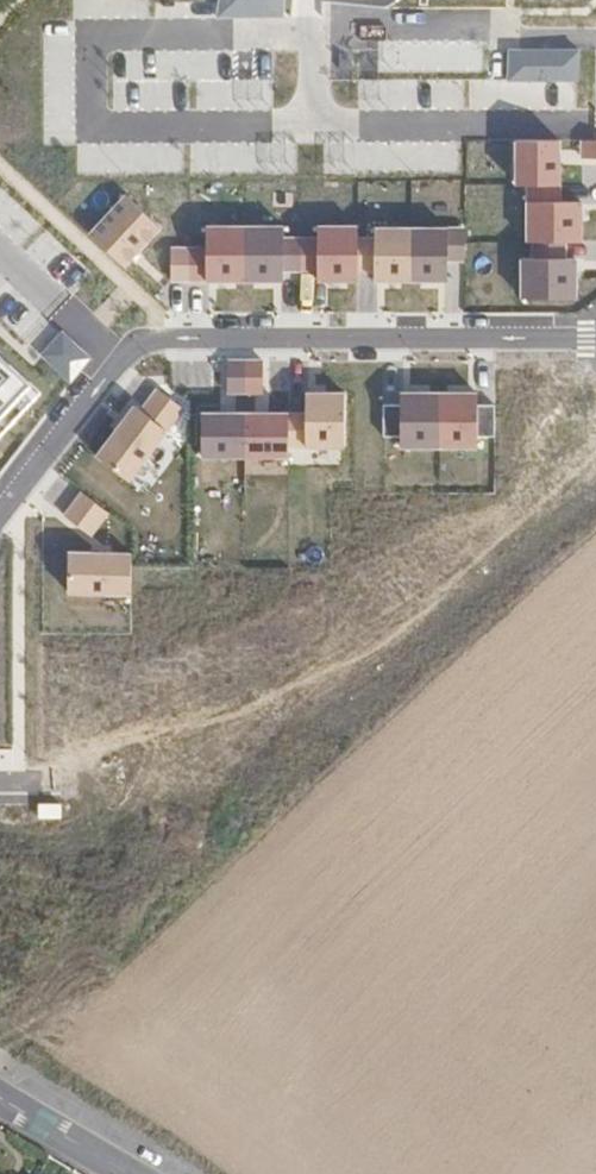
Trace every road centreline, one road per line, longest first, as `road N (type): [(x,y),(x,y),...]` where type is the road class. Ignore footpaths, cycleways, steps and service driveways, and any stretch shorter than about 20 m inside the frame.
road 1 (residential): [(315,36),(91,34),(89,130),(312,128)]
road 2 (residential): [(595,341),(157,338),(136,341),(117,363)]
road 3 (residential): [(595,39),(315,36)]
road 4 (residential): [(312,128),(590,129)]
road 5 (residential): [(117,363),(0,517)]
road 6 (residential): [(117,363),(0,255)]
road 7 (tertiary): [(0,1096),(127,1173)]

